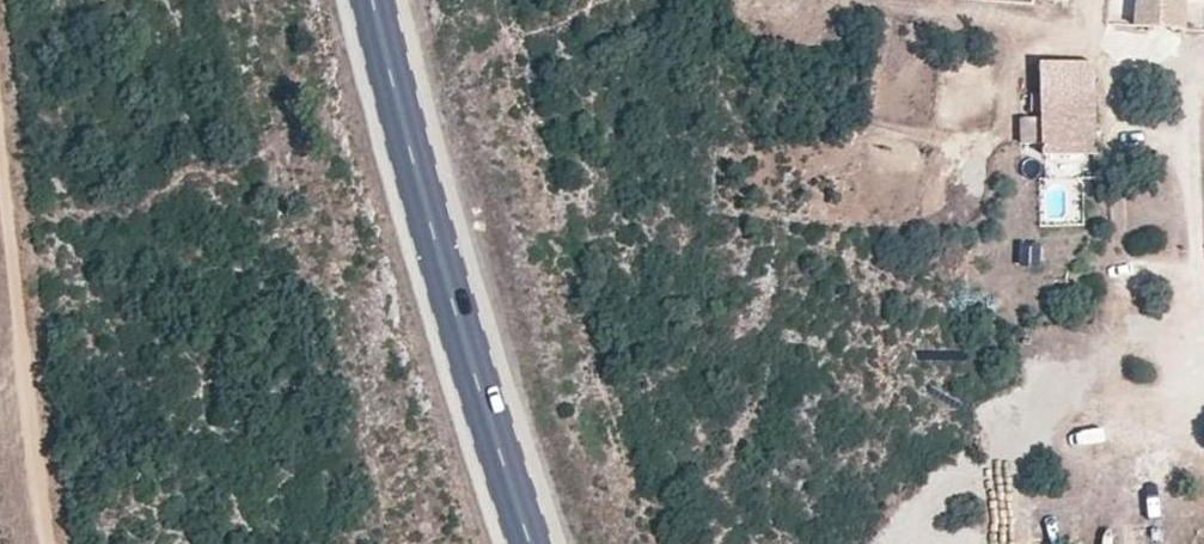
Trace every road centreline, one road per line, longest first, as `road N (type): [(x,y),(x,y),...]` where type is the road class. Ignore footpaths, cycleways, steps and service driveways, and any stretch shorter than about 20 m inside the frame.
road 1 (primary): [(531,543),(447,294),(372,0)]
road 2 (track): [(42,543),(16,427),(0,239)]
road 3 (track): [(1203,101),(1193,113),(1200,277)]

